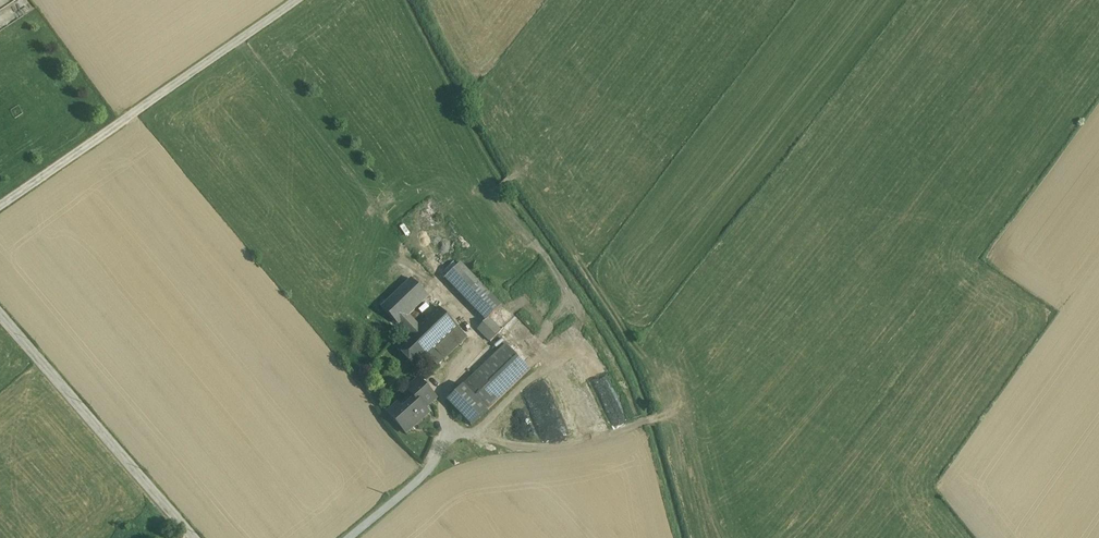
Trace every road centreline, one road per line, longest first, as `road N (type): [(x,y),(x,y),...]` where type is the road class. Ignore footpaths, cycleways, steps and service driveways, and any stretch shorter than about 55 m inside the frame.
road 1 (unclassified): [(296,0),(0,208)]
road 2 (unclassified): [(194,537),(0,315)]

